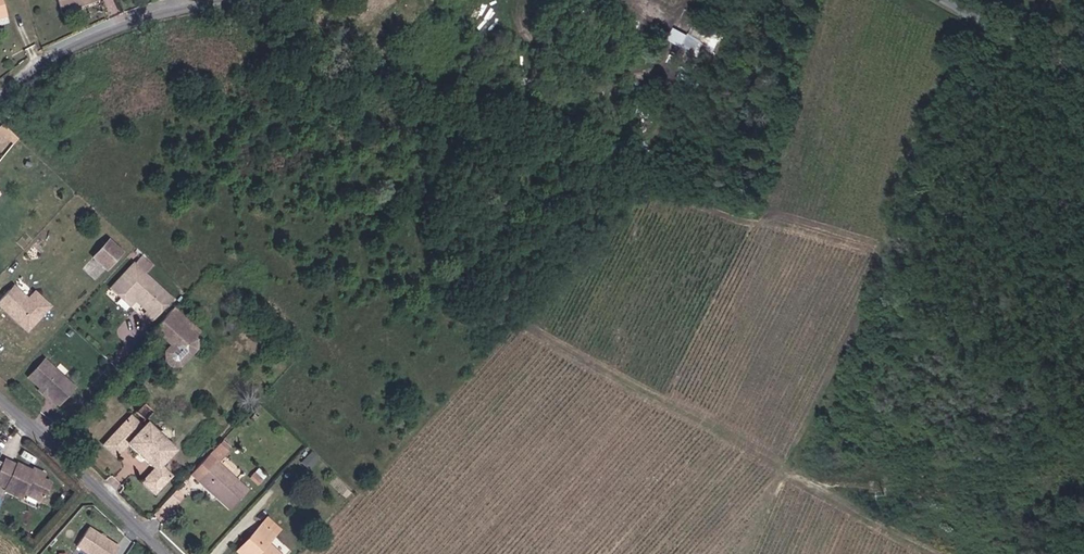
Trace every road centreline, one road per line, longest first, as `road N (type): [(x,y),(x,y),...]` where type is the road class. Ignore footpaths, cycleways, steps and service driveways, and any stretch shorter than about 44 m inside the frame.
road 1 (unclassified): [(210,0),(75,44),(0,92)]
road 2 (unclassified): [(0,397),(165,553)]
road 3 (unclassified): [(1083,86),(948,0)]

